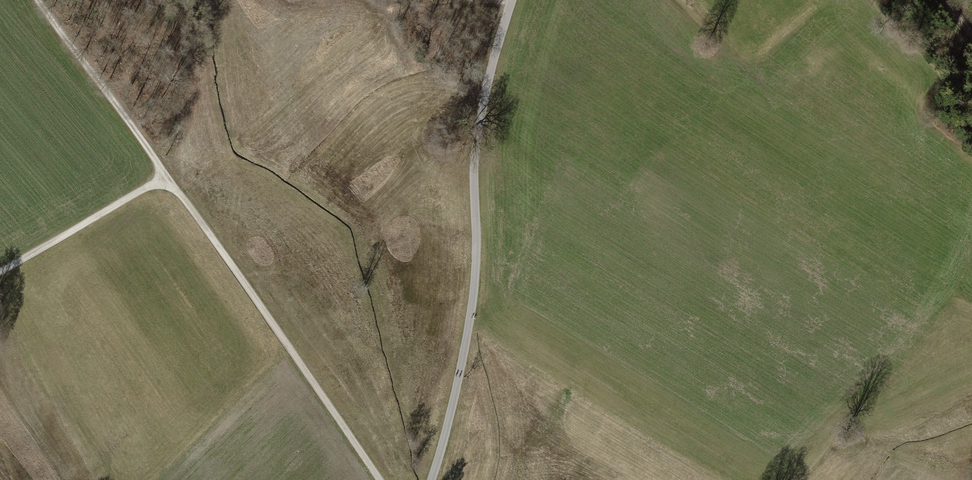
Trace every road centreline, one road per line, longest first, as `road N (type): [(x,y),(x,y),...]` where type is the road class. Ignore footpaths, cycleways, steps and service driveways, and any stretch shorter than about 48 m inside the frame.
road 1 (track): [(37,0),(379,479)]
road 2 (unclassified): [(431,479),(472,306),(474,163),(484,91),(513,0)]
road 3 (track): [(0,273),(166,178)]
road 4 (track): [(674,0),(756,72),(752,84)]

